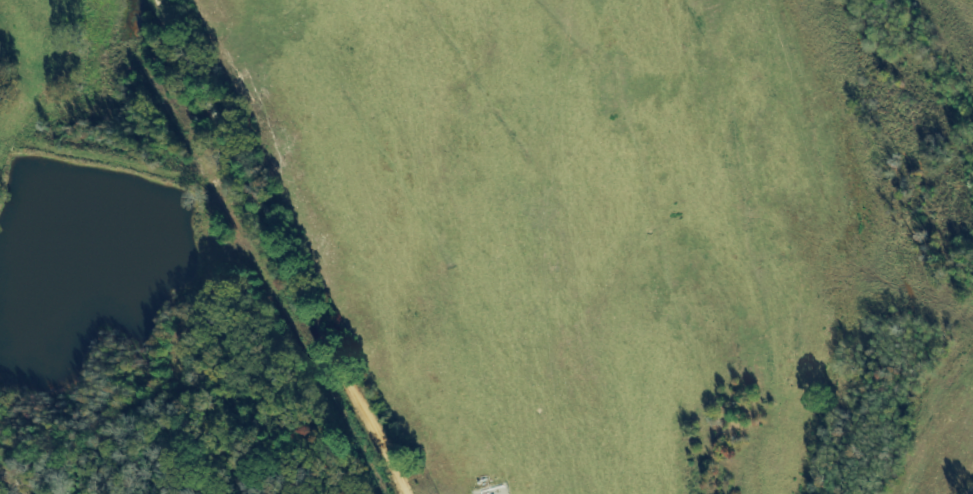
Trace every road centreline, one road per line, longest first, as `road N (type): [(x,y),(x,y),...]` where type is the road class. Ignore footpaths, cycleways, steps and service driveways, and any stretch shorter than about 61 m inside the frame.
road 1 (residential): [(403,493),(162,0)]

